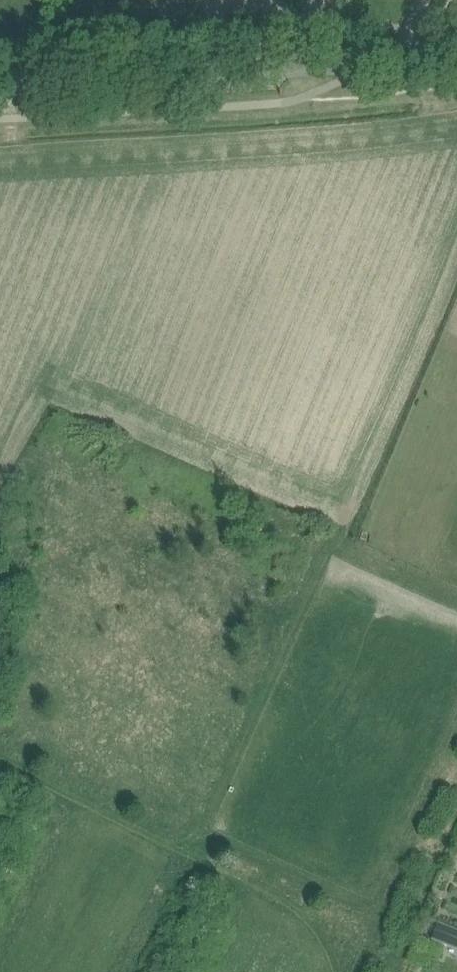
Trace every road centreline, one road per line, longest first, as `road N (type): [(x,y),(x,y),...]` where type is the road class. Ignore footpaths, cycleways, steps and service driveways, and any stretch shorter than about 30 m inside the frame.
road 1 (tertiary): [(456,56),(0,81)]

